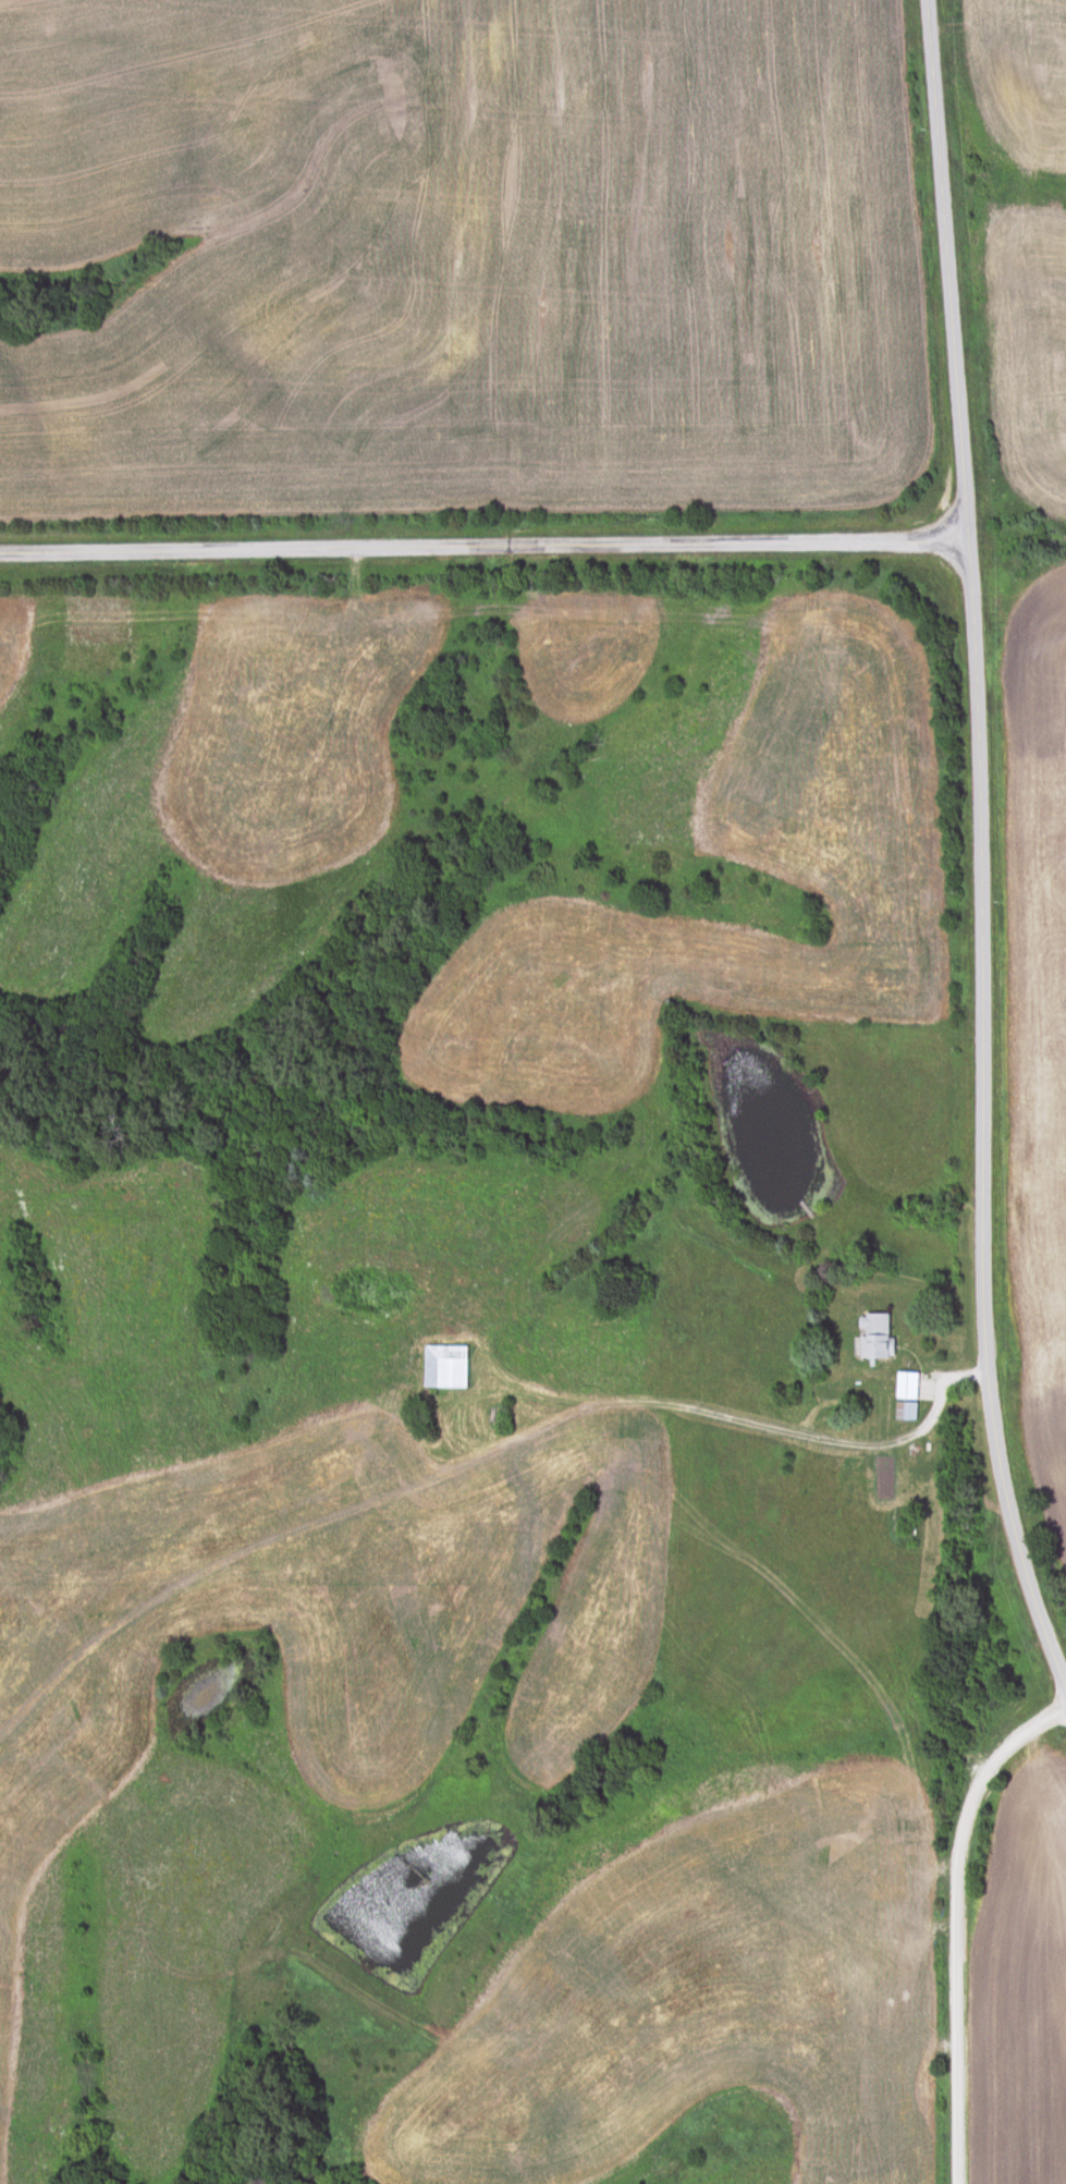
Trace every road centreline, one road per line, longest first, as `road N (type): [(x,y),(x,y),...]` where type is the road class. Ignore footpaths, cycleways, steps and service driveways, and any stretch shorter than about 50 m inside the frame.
road 1 (tertiary): [(926,0),(972,607),(993,1396),(1024,1555),(1065,1661)]
road 2 (tertiary): [(0,551),(967,535)]
road 3 (residential): [(957,2183),(960,1844),(1021,1737),(1065,1700)]

